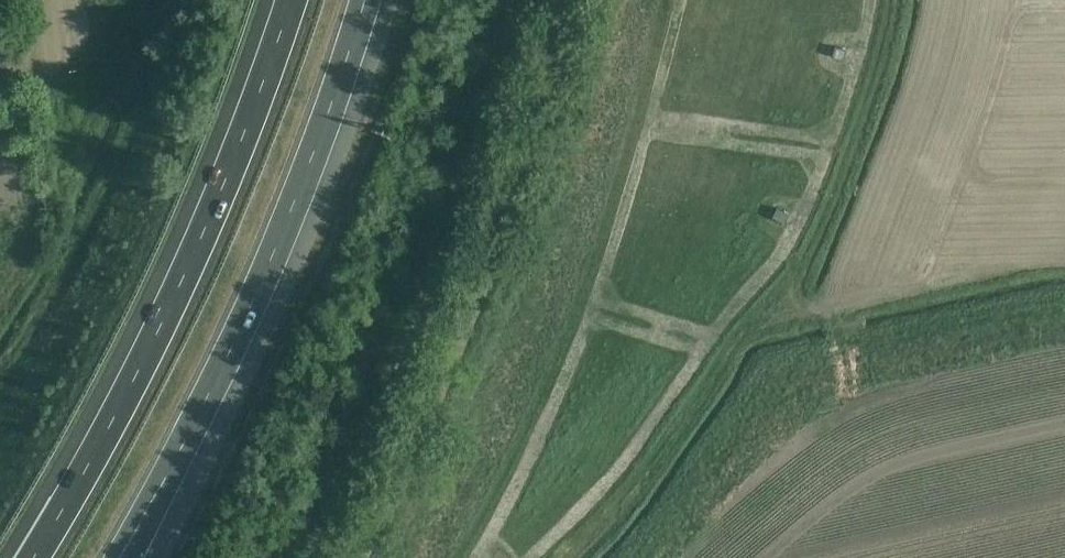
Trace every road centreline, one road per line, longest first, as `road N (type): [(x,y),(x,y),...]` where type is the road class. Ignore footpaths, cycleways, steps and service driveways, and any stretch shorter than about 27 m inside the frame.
road 1 (motorway): [(294,0),(245,142),(158,339),(36,557)]
road 2 (motorway): [(120,557),(226,364),(294,206),(363,0)]
road 3 (unclassified): [(359,557),(424,447),(541,127),(570,0)]

